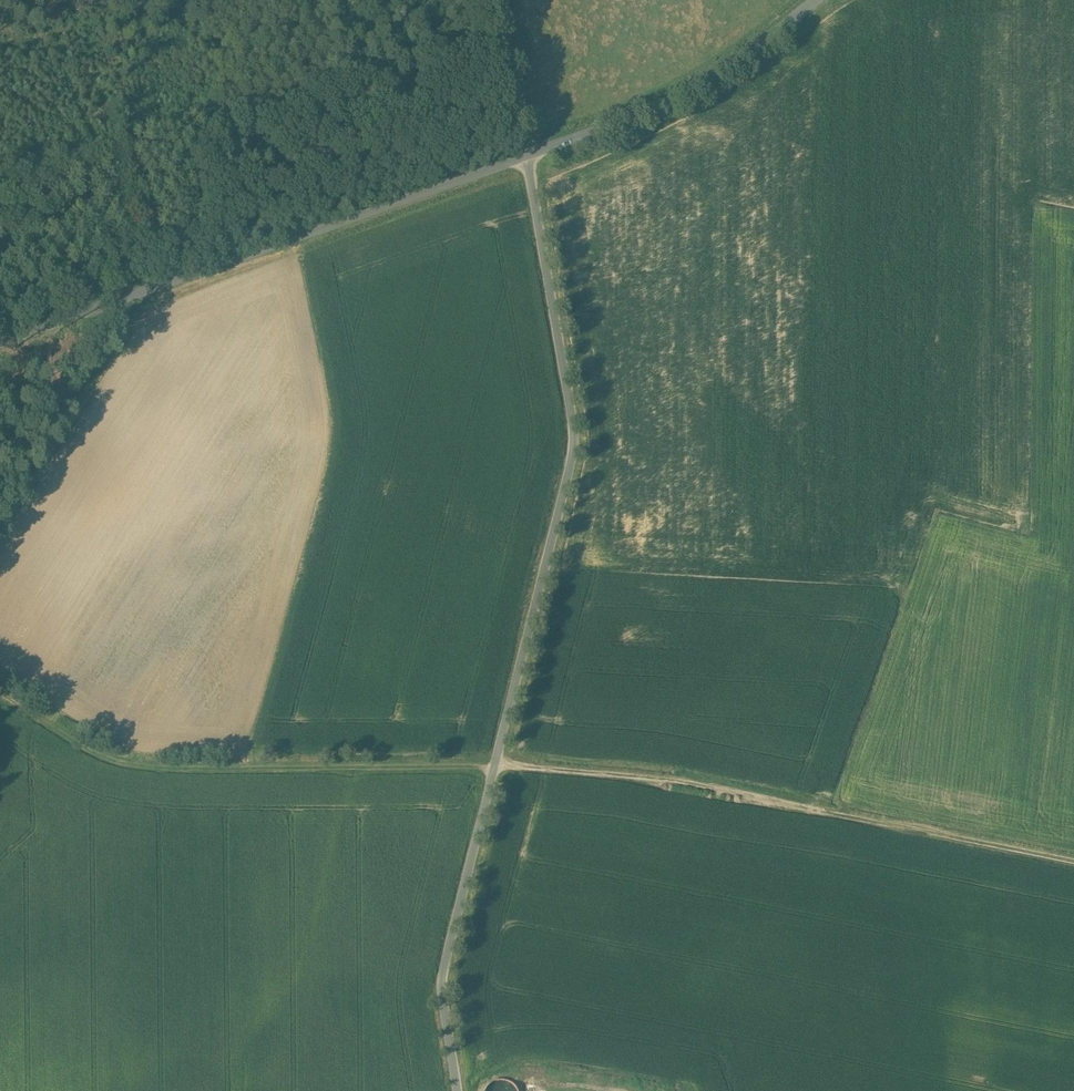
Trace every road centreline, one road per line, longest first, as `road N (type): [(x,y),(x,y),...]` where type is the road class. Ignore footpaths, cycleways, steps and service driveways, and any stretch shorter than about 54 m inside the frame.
road 1 (unclassified): [(458,1090),(441,982),(577,443),(527,153)]
road 2 (track): [(495,767),(672,781),(1073,860)]
road 3 (unclassified): [(0,341),(527,153)]
road 4 (unclassified): [(527,153),(679,97),(818,0)]
road 5 (unclassified): [(527,153),(506,0)]

